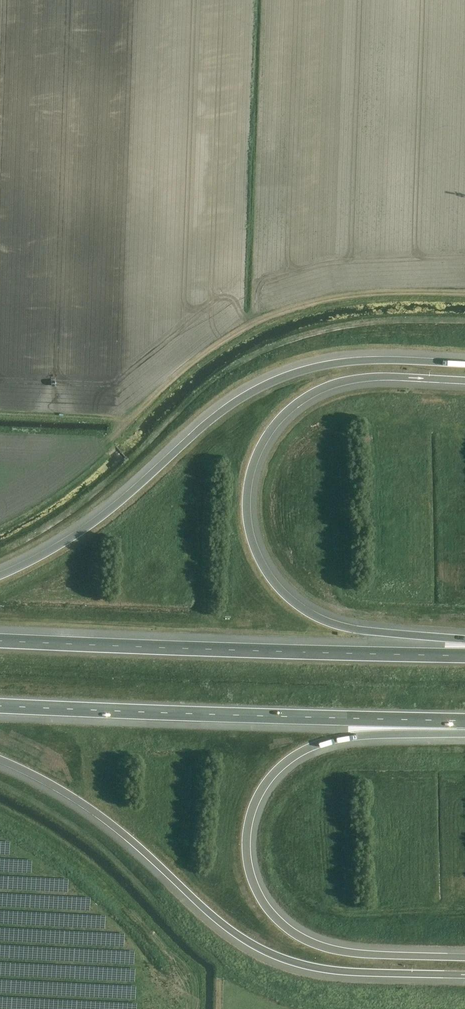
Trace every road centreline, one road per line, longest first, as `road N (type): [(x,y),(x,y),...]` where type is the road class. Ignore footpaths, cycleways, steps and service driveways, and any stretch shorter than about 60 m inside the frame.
road 1 (motorway): [(464,644),(353,630),(313,616),(267,573),(246,511),(263,441),(310,395),(371,377),(464,381)]
road 2 (motorway): [(464,957),(352,953),(289,931),(250,878),(246,834),(269,778),(300,752),(344,739),(464,728)]
road 3 (motorway): [(464,364),(344,362),(270,382),(218,415),(89,526),(0,575)]
road 4 (motorway): [(0,762),(80,803),(222,925),(266,952),(345,973),(464,975)]
road 5 (motorway): [(0,707),(464,722)]
road 6 (motorway): [(464,656),(0,641)]
road 7 (track): [(464,293),(344,296),(252,323),(166,384),(113,436)]

